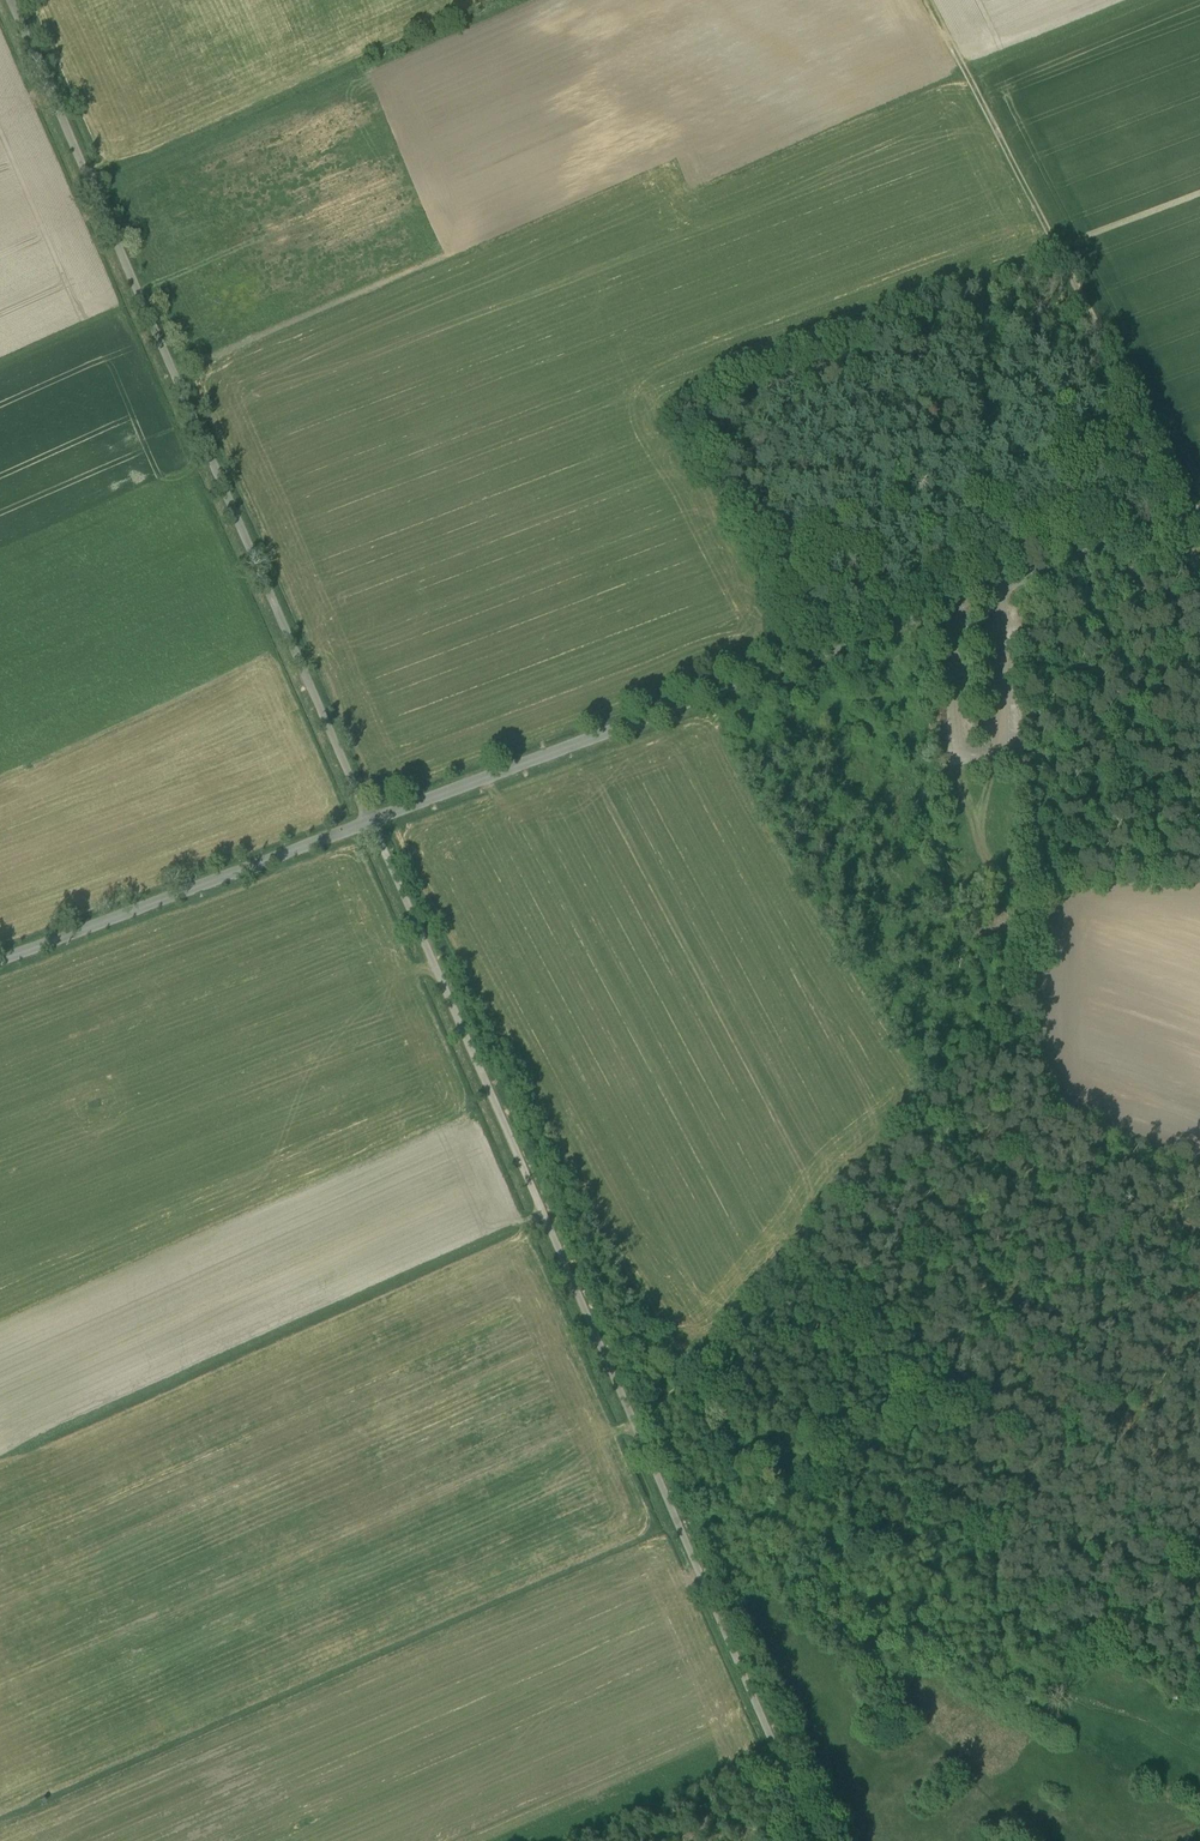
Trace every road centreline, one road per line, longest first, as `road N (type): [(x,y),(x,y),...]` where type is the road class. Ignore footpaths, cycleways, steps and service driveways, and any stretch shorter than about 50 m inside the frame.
road 1 (unclassified): [(9,0),(369,823)]
road 2 (unclassified): [(1199,512),(369,823)]
road 3 (track): [(369,823),(635,1422)]
road 4 (track): [(635,1422),(816,1840)]
road 5 (unclassified): [(369,823),(0,961)]

